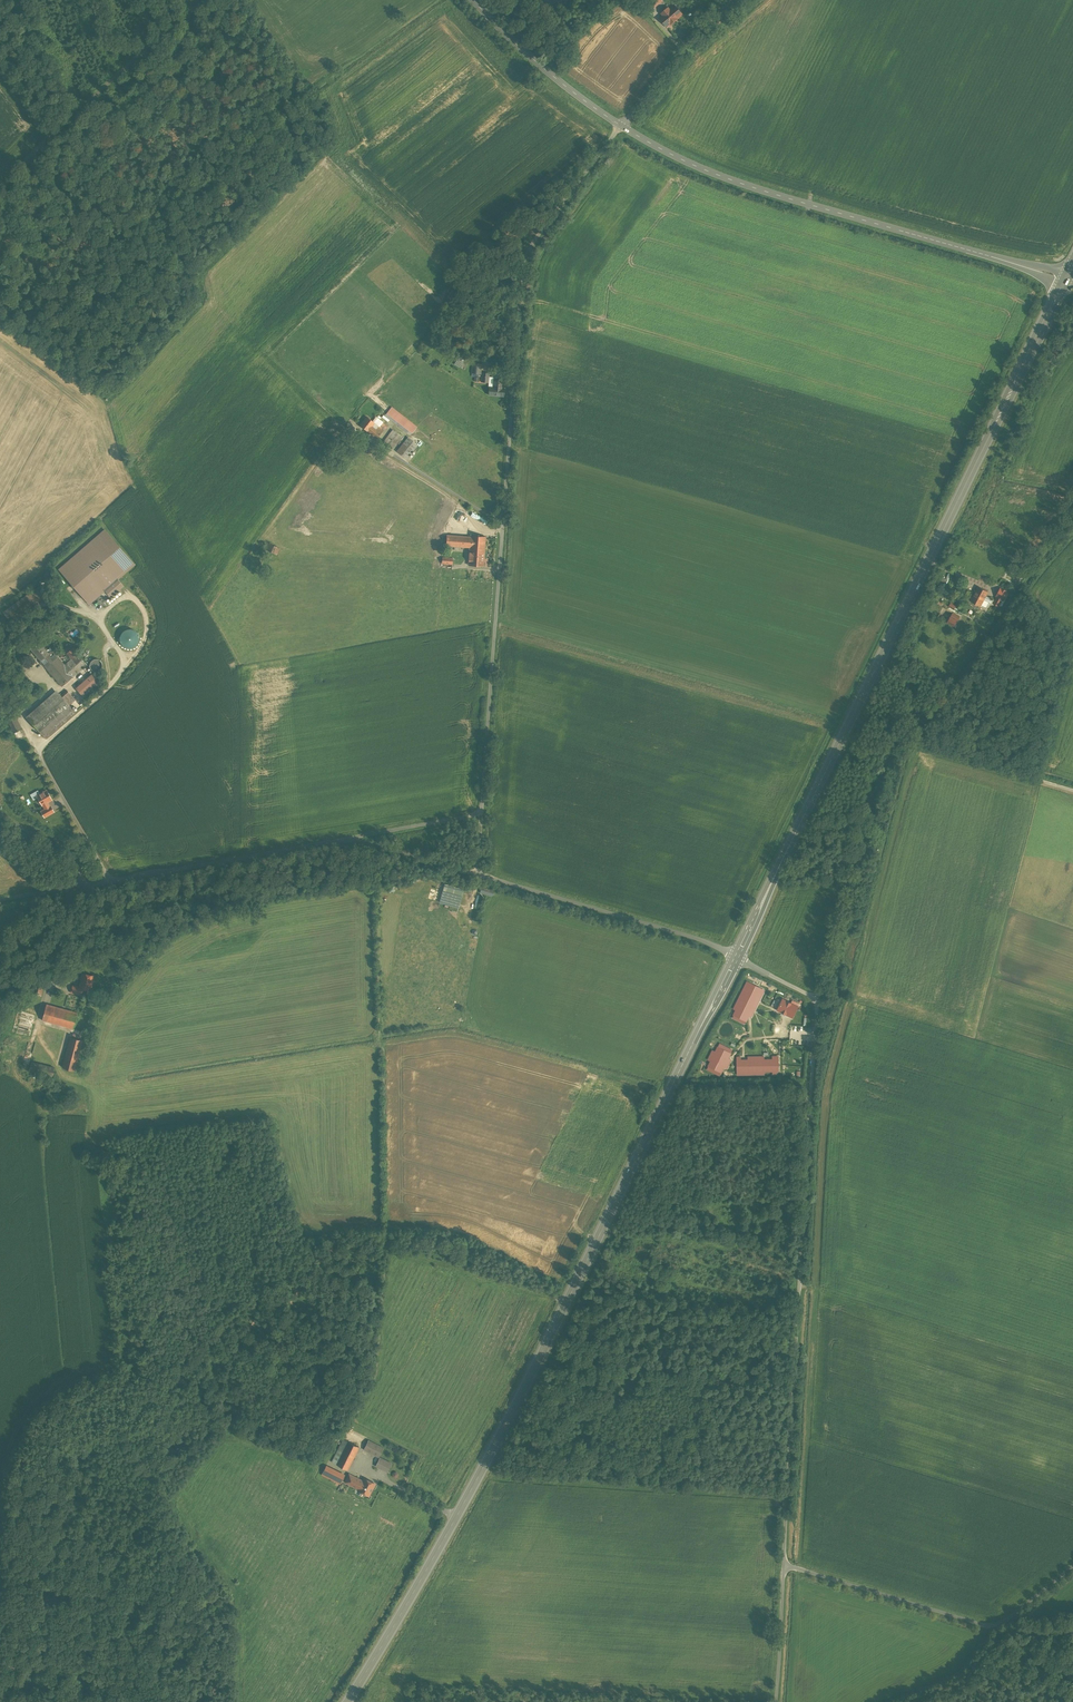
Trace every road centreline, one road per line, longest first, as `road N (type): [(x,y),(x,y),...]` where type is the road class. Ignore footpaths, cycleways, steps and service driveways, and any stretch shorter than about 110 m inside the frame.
road 1 (secondary): [(735,957),(484,1467),(348,1701)]
road 2 (secondary): [(1063,284),(735,957)]
road 3 (unclassified): [(621,126),(526,264),(482,815)]
road 4 (unclassified): [(735,957),(806,993),(817,1008),(785,1562)]
road 5 (tertiary): [(1063,284),(729,178),(621,126)]
road 6 (unclassified): [(1072,1564),(1006,1620),(984,1625),(785,1562)]
road 7 (track): [(812,999),(837,958),(860,877),(868,812),(900,738)]
road 8 (unclassified): [(84,885),(358,839)]
road 9 (unclassified): [(479,875),(735,957)]
road 10 (unclassified): [(0,185),(62,114),(193,0)]
road 11 (tertiary): [(621,126),(528,55),(474,0)]
road 12 (unclassified): [(621,126),(698,32),(735,0)]
road 13 (unclassified): [(1072,790),(922,745)]
road 14 (unclassified): [(785,1562),(775,1701)]
road 15 (unclassified): [(358,839),(482,815)]
road 16 (unclassified): [(358,839),(479,875)]

